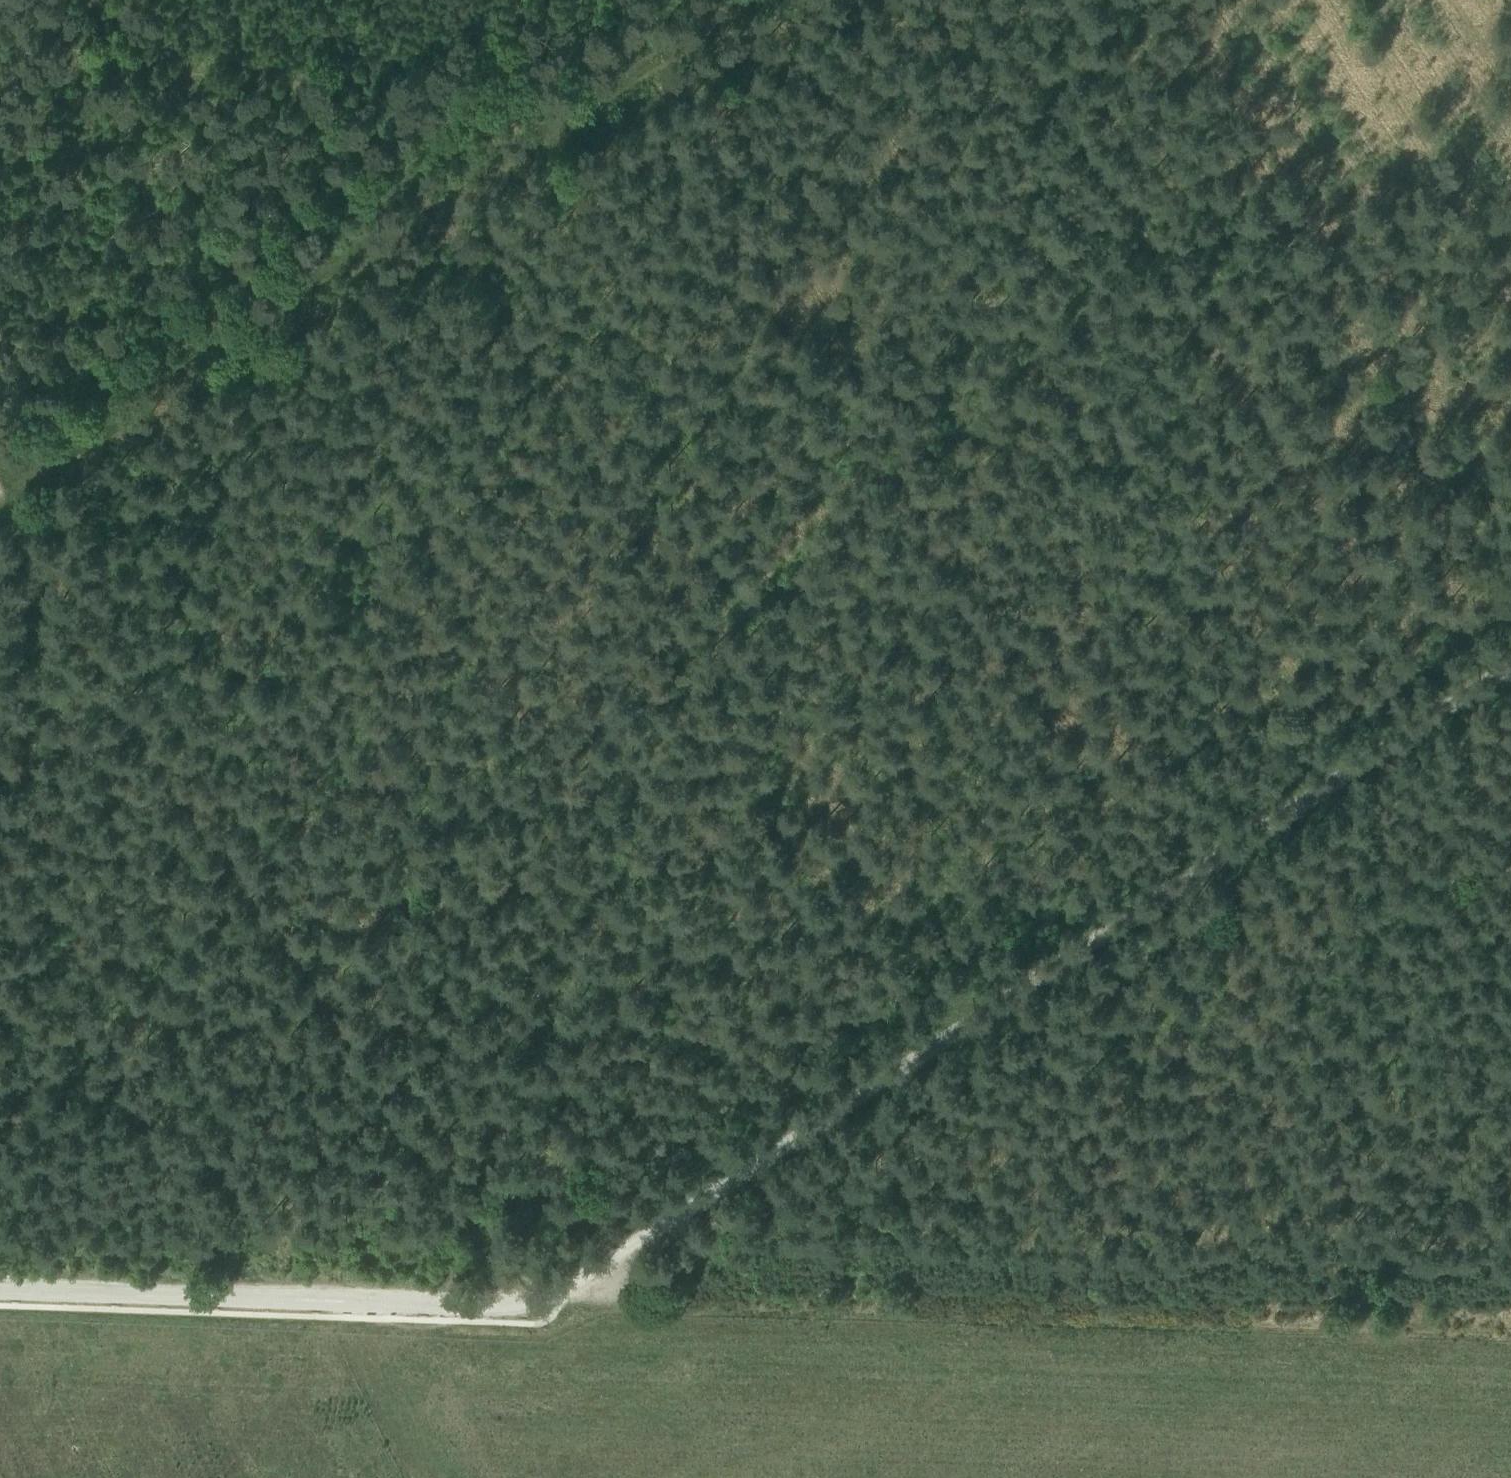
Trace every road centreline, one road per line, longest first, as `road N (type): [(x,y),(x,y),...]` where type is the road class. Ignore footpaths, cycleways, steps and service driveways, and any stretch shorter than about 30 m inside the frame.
road 1 (unclassified): [(559,1289),(1510,661)]
road 2 (track): [(0,1284),(480,1300),(559,1289)]

